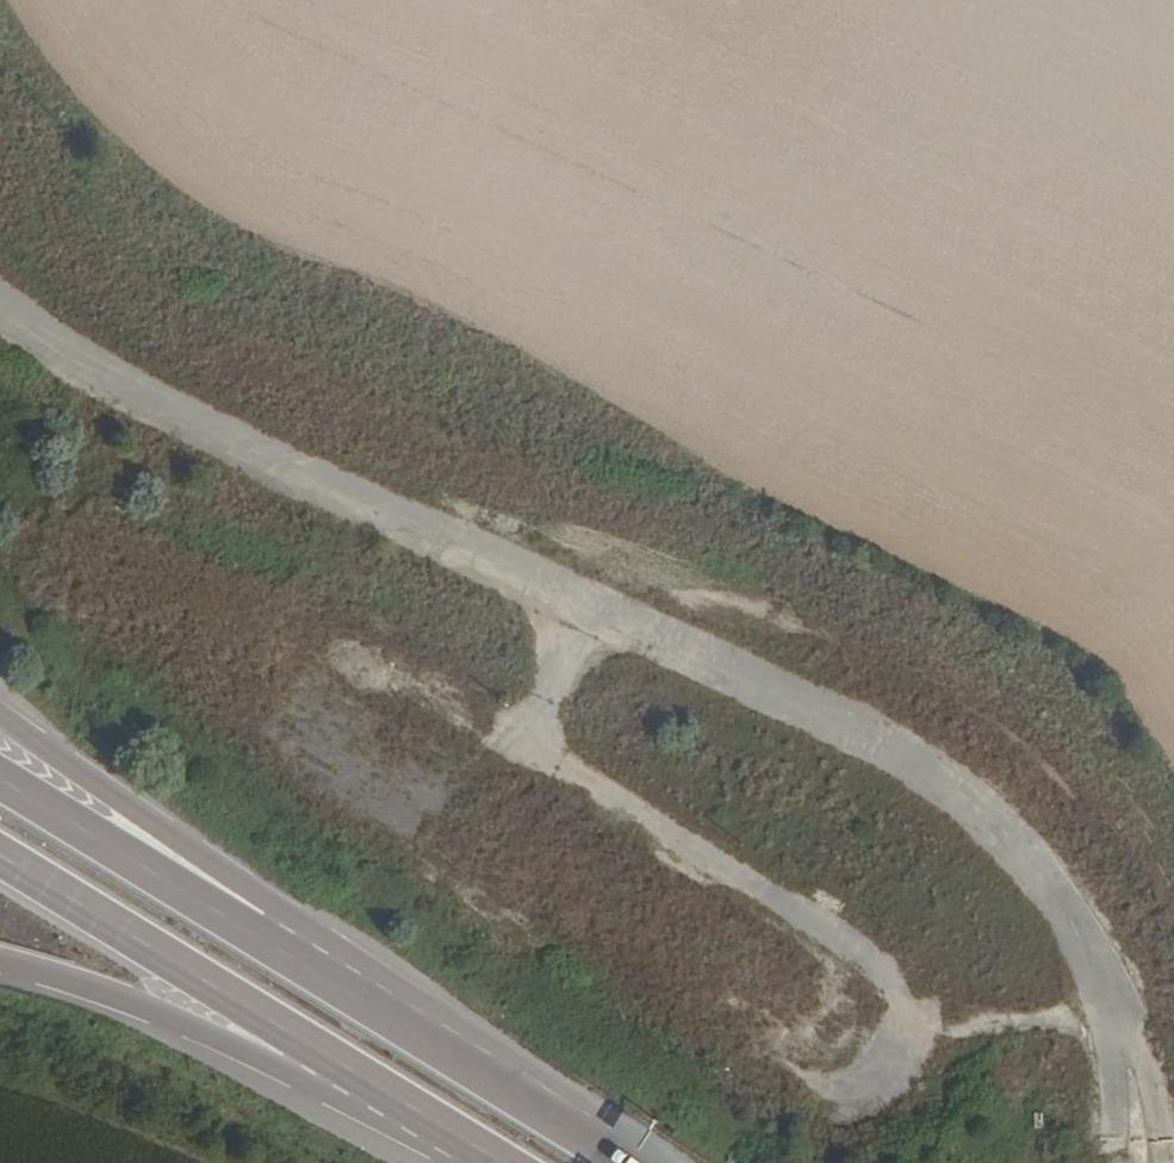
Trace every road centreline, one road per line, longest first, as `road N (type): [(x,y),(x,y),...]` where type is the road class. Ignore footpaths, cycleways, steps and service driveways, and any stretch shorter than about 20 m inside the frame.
road 1 (trunk): [(613,1162),(233,922)]
road 2 (trunk): [(0,855),(317,1050)]
road 3 (trunk): [(0,963),(83,980),(252,1048),(317,1050)]
road 4 (trunk): [(233,922),(168,832),(0,712)]
road 5 (trunk): [(233,922),(0,780)]
road 6 (trunk): [(317,1050),(495,1162)]

